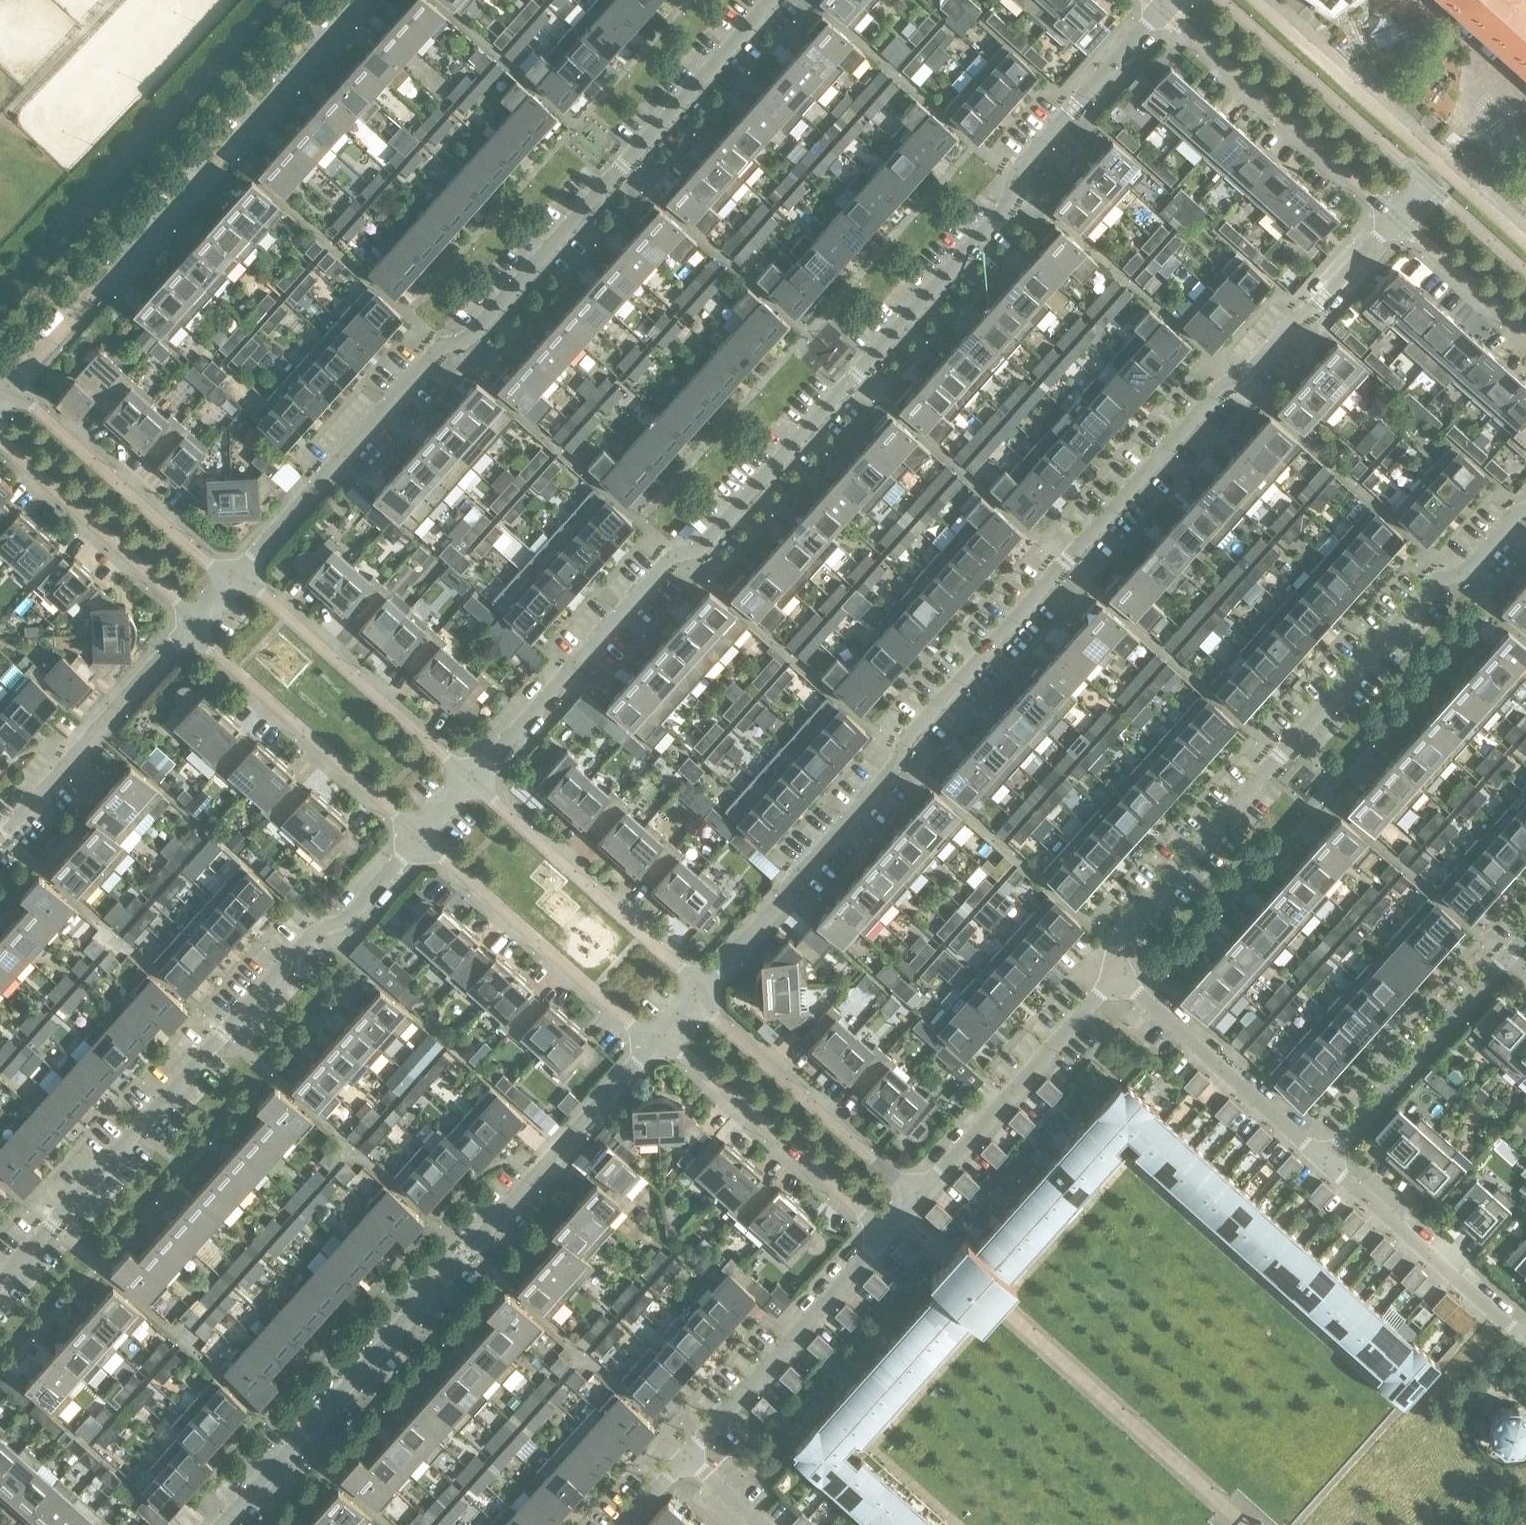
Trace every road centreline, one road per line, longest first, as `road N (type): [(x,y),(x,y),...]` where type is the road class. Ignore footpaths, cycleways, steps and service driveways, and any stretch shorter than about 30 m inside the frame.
road 1 (residential): [(699,995),(894,766),(909,732),(1220,388),(1299,314),(1320,305),(1397,219)]
road 2 (residential): [(472,778),(667,562),(699,548),(1008,202),(1019,163),(1162,7)]
road 3 (residential): [(237,571),(424,361),(472,331),(770,0)]
road 4 (residential): [(222,1524),(661,1040)]
road 5 (residential): [(1116,976),(1119,937),(1277,756),(1429,586),(1463,570),(1525,510)]
road 6 (residential): [(0,1280),(315,928),(348,919),(418,837)]
road 7 (residential): [(11,385),(361,0)]
road 8 (residential): [(418,837),(629,1023),(661,1040)]
road 9 (residential): [(1162,7),(1397,219)]
road 10 (residential): [(699,995),(682,967),(472,778)]
road 11 (residential): [(190,620),(418,837)]
road 12 (residential): [(472,778),(237,571)]
road 13 (residential): [(913,1199),(1116,976)]
road 14 (residential): [(688,1455),(883,1232)]
road 15 (residential): [(237,571),(211,565),(11,385)]
road 16 (residential): [(913,1199),(699,995)]
road 17 (residential): [(661,1040),(883,1232)]
road 18 (residential): [(0,838),(190,620)]
road 19 (residential): [(1116,976),(1326,1160)]
road 20 (residential): [(1429,183),(1222,0)]
road 21 (residential): [(1326,1160),(1505,958)]
road 22 (residential): [(0,440),(190,620)]
road 23 (residential): [(1326,1160),(1525,1328)]
road 24 (residential): [(1397,219),(1525,336)]
road 25 (residential): [(1525,269),(1429,183)]

